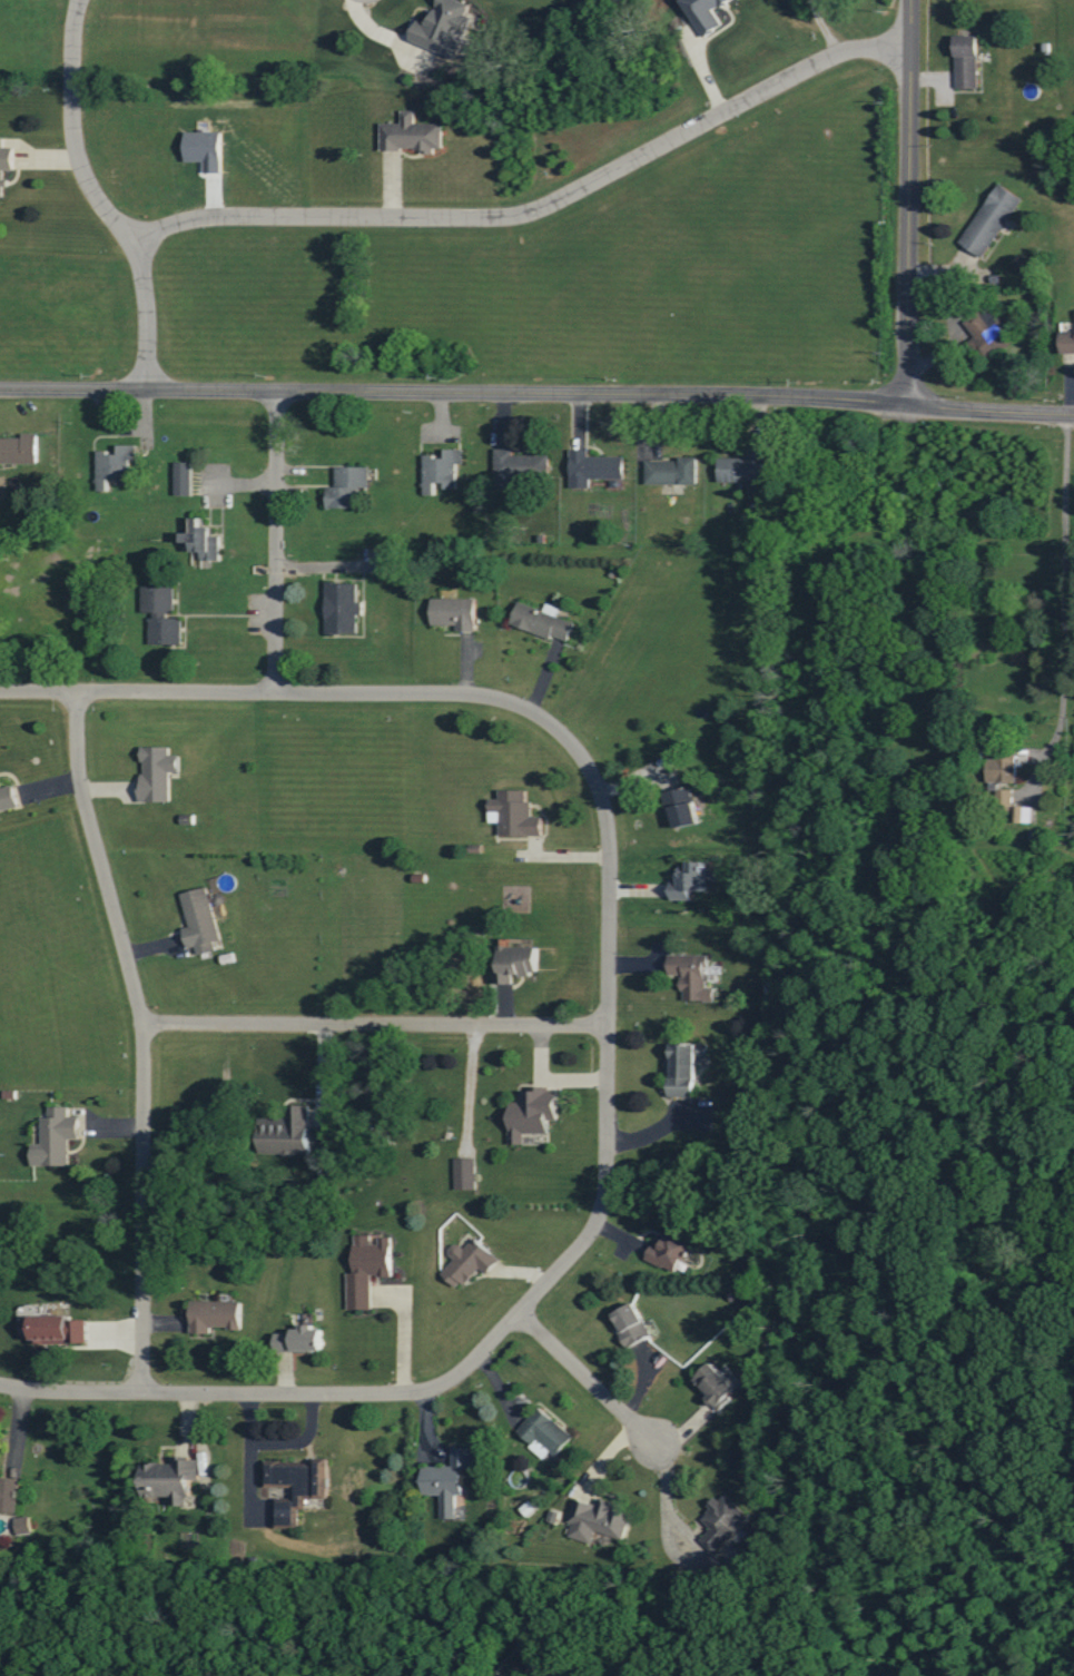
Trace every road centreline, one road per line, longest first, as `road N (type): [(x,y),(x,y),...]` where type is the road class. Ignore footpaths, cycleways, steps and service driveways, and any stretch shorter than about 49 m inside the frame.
road 1 (tertiary): [(0,386),(770,394),(1073,413)]
road 2 (residential): [(135,1401),(421,1399),(474,1361),(592,1230),(601,1136),(602,851),(588,778),(552,735)]
road 3 (residential): [(909,38),(845,50),(511,219),(211,218),(178,221),(136,245)]
road 4 (residential): [(135,1401),(135,1024),(76,792),(71,690)]
road 5 (residential): [(552,735),(490,701),(425,694),(71,690)]
road 6 (residential): [(601,1031),(135,1024)]
road 7 (residential): [(145,387),(149,323),(136,245),(108,218),(73,156),(71,29),(80,0)]
road 8 (residential): [(909,405),(910,0)]
road 9 (residential): [(1033,776),(1046,772),(1057,730),(1065,413)]
road 10 (residential): [(200,1675),(348,1631),(513,1654)]
road 11 (residential): [(273,692),(278,391)]
road 12 (residential): [(511,1322),(651,1449)]
road 13 (residential): [(135,1401),(0,1392)]

